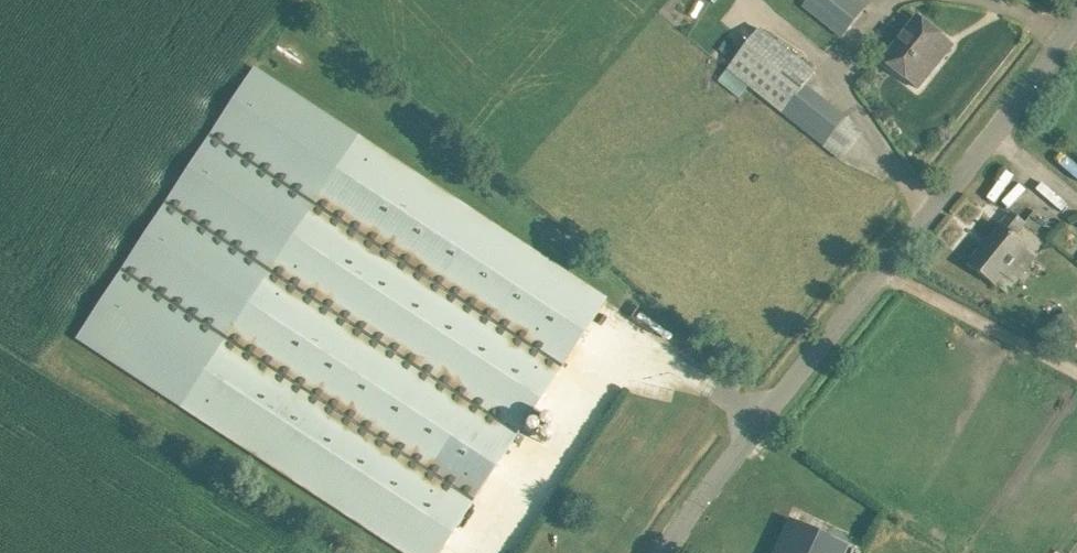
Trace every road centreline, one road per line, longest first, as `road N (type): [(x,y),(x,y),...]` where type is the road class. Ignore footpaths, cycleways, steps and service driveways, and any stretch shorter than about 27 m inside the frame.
road 1 (unclassified): [(658,552),(1076,15)]

